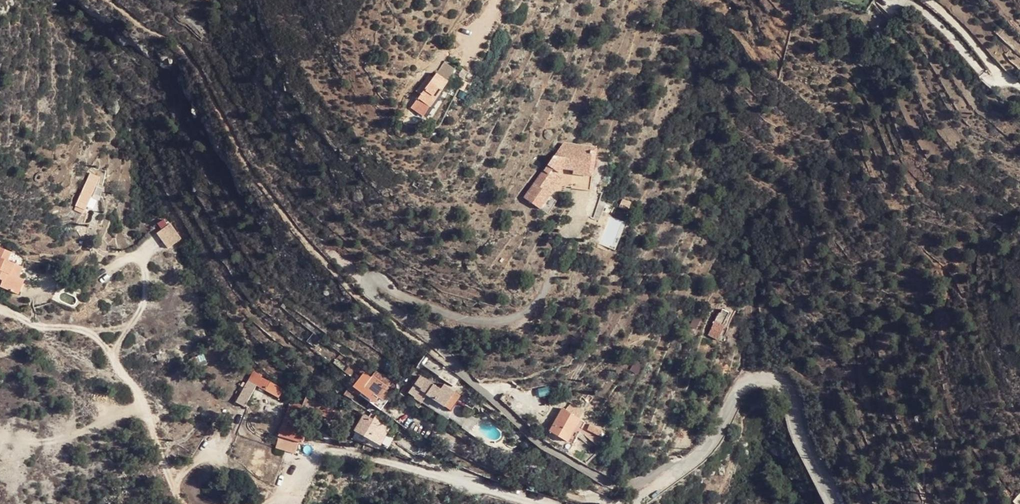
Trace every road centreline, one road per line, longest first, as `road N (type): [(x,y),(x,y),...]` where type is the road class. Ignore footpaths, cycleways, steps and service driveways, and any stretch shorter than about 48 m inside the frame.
road 1 (unclassified): [(582,198),(541,298),(514,319),(460,318),(378,281),(368,292),(542,445),(615,484),(683,468),(718,431),(745,381),(778,381),(831,503)]
road 2 (track): [(143,250),(142,307),(115,359),(142,400),(182,503)]
road 3 (track): [(115,359),(89,332),(40,326),(0,310)]
road 4 (unclassified): [(928,0),(1019,87)]

